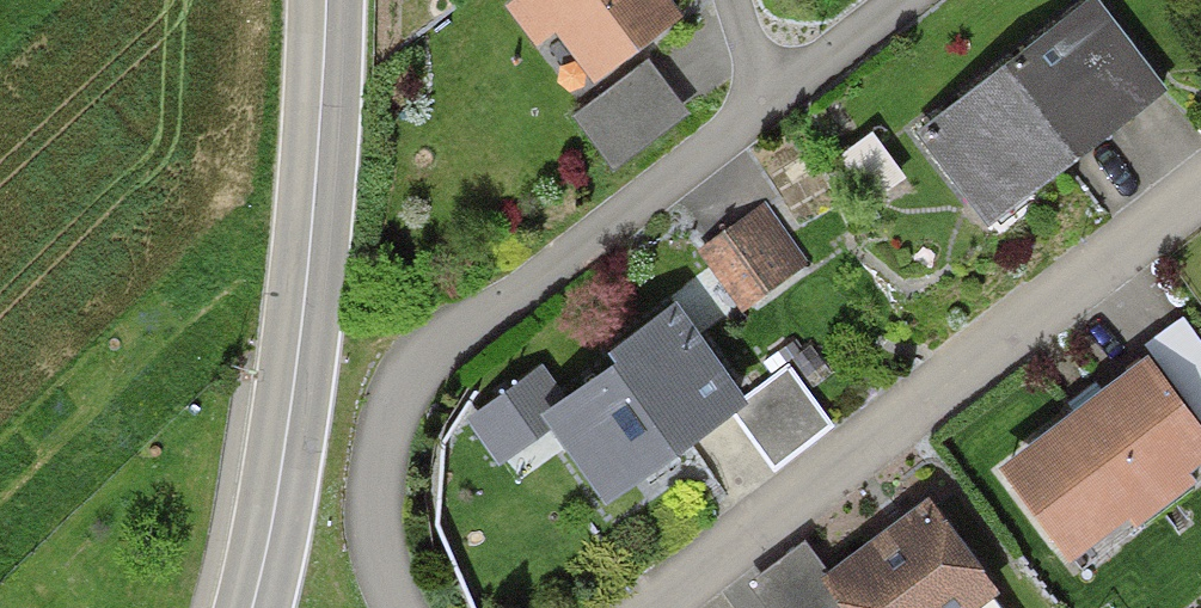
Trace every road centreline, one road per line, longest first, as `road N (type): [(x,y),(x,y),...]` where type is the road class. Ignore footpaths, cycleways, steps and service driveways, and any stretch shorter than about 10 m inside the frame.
road 1 (residential): [(403,607),(382,557),(378,507),(393,418),(417,370),(456,332),(903,0)]
road 2 (residential): [(1200,191),(653,607)]
road 3 (secondary): [(326,0),(305,298),(253,607)]

